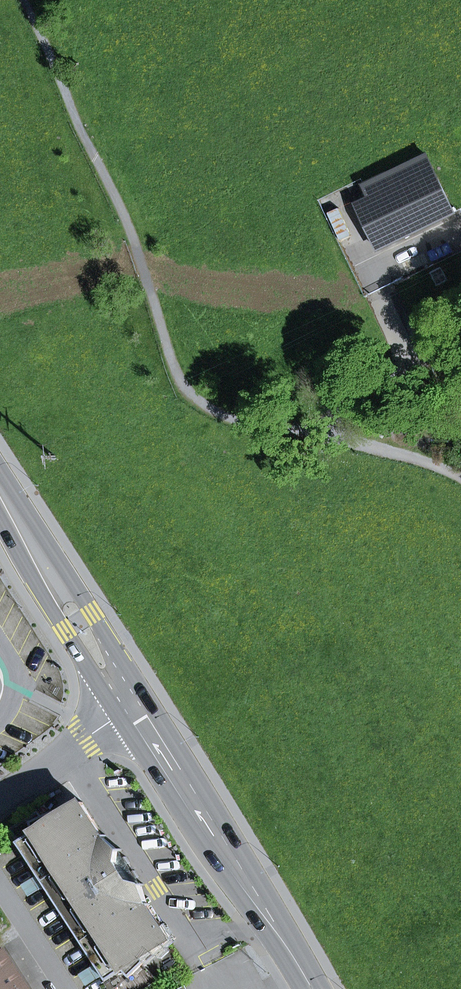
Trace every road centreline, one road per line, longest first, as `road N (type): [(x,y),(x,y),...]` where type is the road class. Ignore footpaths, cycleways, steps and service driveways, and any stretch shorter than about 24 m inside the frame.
road 1 (track): [(298,426),(218,414),(176,373),(122,207),(23,0)]
road 2 (primary): [(133,705),(310,988)]
road 3 (primary): [(0,494),(133,705)]
road 4 (track): [(460,342),(298,426)]
road 5 (track): [(298,426),(460,475)]
road 6 (residential): [(133,705),(0,799)]
road 7 (track): [(352,216),(416,364)]

